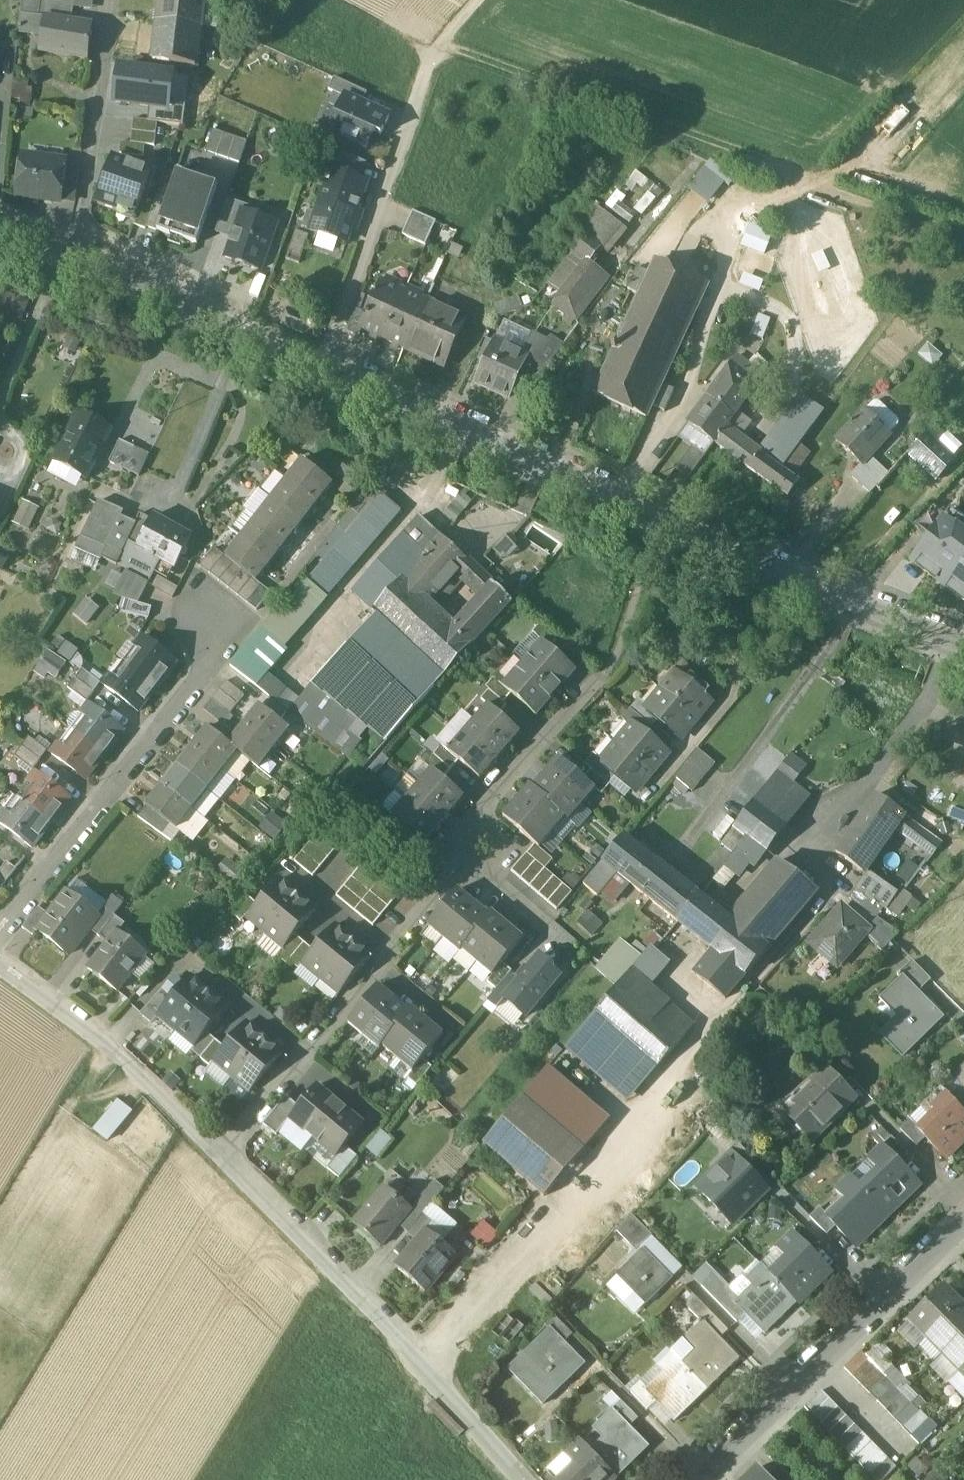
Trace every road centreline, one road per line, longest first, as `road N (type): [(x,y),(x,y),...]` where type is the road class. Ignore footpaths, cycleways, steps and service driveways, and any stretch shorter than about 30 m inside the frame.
road 1 (tertiary): [(963,642),(0,214)]
road 2 (track): [(963,234),(442,45)]
road 3 (residential): [(218,1158),(512,1479)]
road 4 (residential): [(701,1479),(963,1225)]
road 5 (residential): [(0,932),(203,675)]
road 6 (residential): [(0,966),(129,1066),(218,1158)]
road 7 (residential): [(203,675),(238,626),(204,590),(191,608),(204,668)]
road 8 (residential): [(477,817),(604,675)]
road 9 (residential): [(307,1054),(185,954)]
road 10 (residential): [(218,1158),(307,1054)]
road 11 (residential): [(307,1054),(393,953)]
road 12 (residential): [(491,881),(588,963)]

